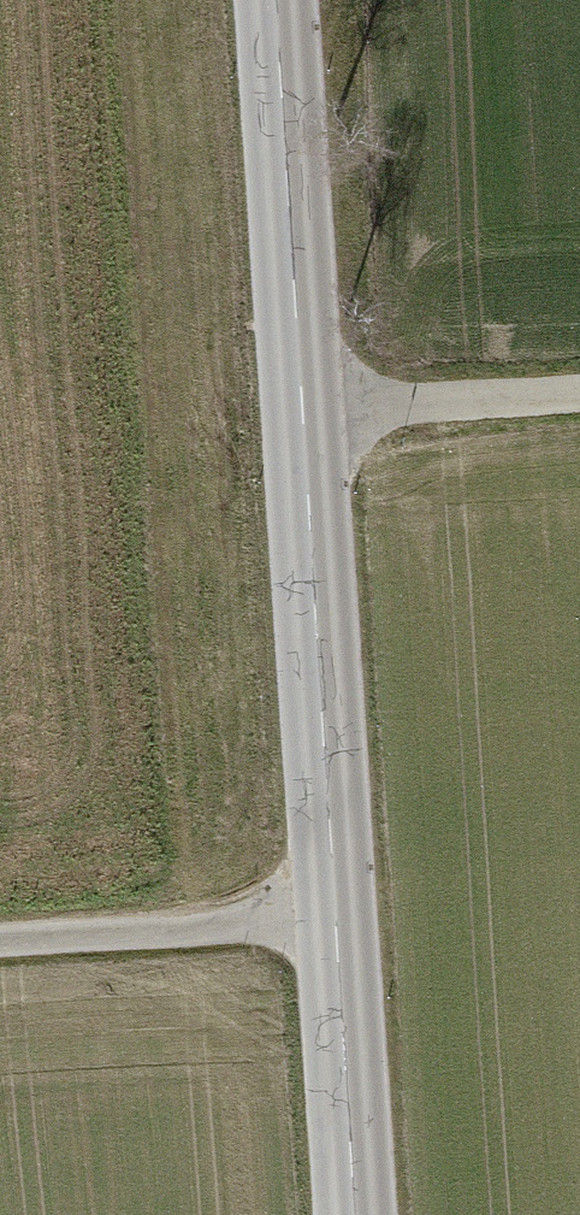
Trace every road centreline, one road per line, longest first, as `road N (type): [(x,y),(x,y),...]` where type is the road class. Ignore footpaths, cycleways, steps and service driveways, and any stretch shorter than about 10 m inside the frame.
road 1 (tertiary): [(356,1214),(277,0)]
road 2 (track): [(336,918),(0,941)]
road 3 (track): [(579,391),(301,407)]

